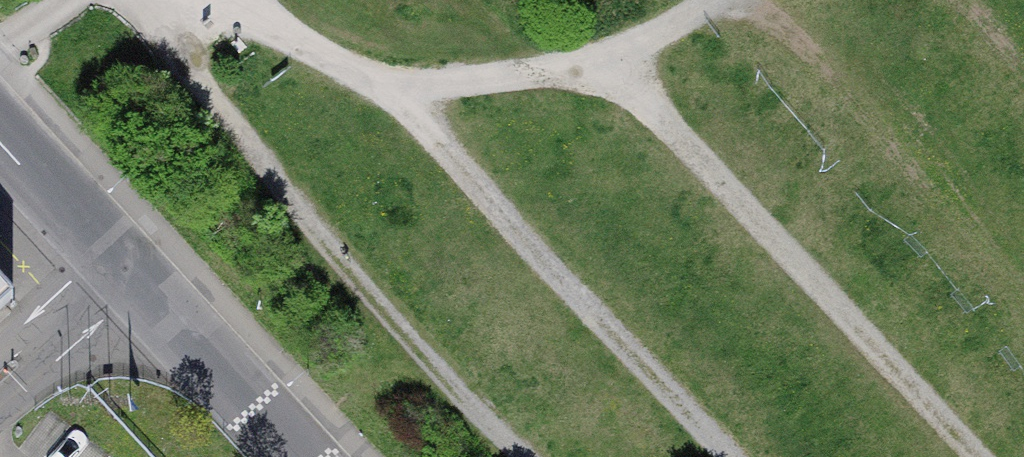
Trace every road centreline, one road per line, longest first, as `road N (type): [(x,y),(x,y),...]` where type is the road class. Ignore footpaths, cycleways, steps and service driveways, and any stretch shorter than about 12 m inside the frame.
road 1 (track): [(617,52),(649,102),(767,232),(987,456)]
road 2 (track): [(246,0),(316,50),(406,85),(550,70),(617,52),(711,0)]
road 3 (track): [(406,85),(430,129),(480,188),(736,456)]
road 4 (residential): [(296,456),(0,134)]

